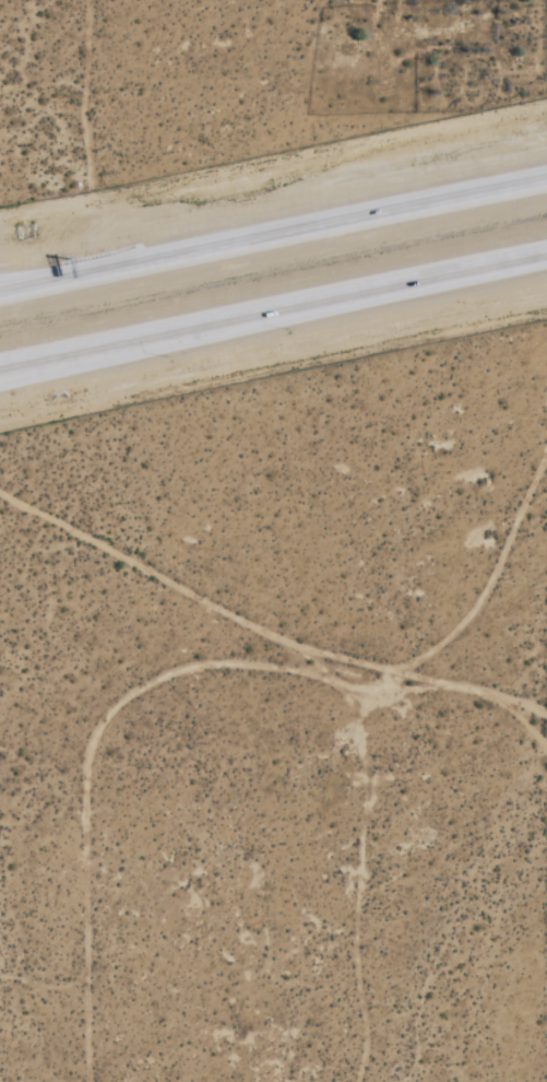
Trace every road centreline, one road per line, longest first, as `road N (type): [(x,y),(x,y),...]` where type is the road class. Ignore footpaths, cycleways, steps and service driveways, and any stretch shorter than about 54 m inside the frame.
road 1 (motorway): [(34,361),(546,255)]
road 2 (motorway): [(546,181),(43,284)]

